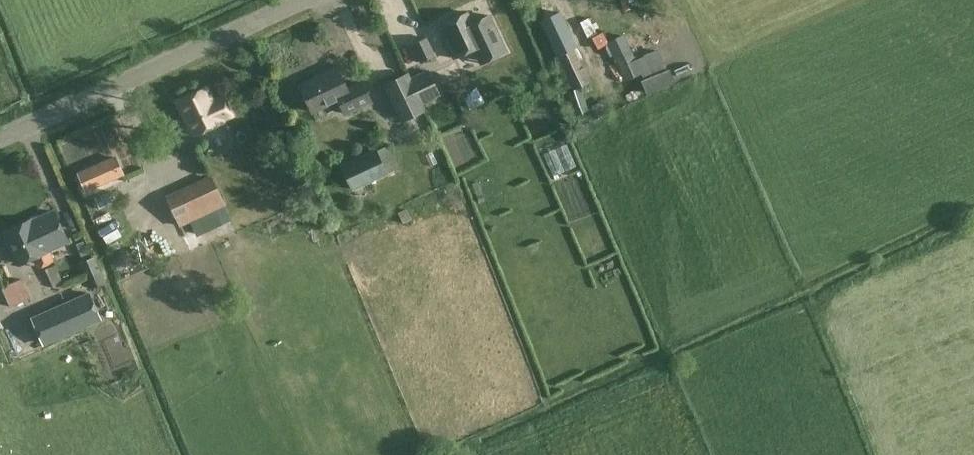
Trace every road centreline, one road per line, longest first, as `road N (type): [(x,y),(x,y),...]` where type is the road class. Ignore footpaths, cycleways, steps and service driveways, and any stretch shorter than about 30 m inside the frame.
road 1 (unclassified): [(0,136),(299,0)]

